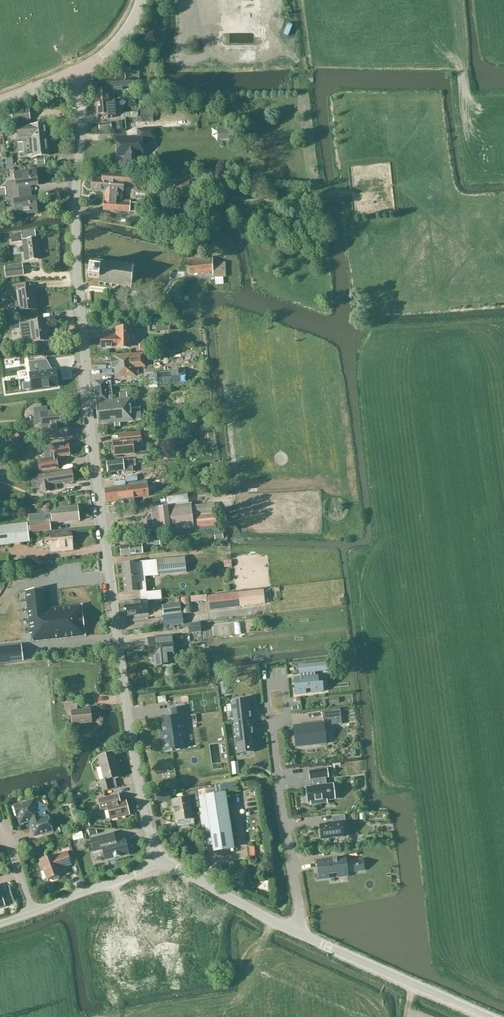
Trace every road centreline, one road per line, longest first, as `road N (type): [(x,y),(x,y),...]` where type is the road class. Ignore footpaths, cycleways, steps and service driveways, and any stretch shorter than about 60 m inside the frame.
road 1 (residential): [(156,862),(136,774),(86,401),(75,225),(81,108)]
road 2 (residential): [(295,932),(271,722)]
road 3 (unclassified): [(331,948),(482,1016)]
road 4 (residential): [(156,862),(295,932)]
road 5 (residential): [(32,913),(156,862)]

